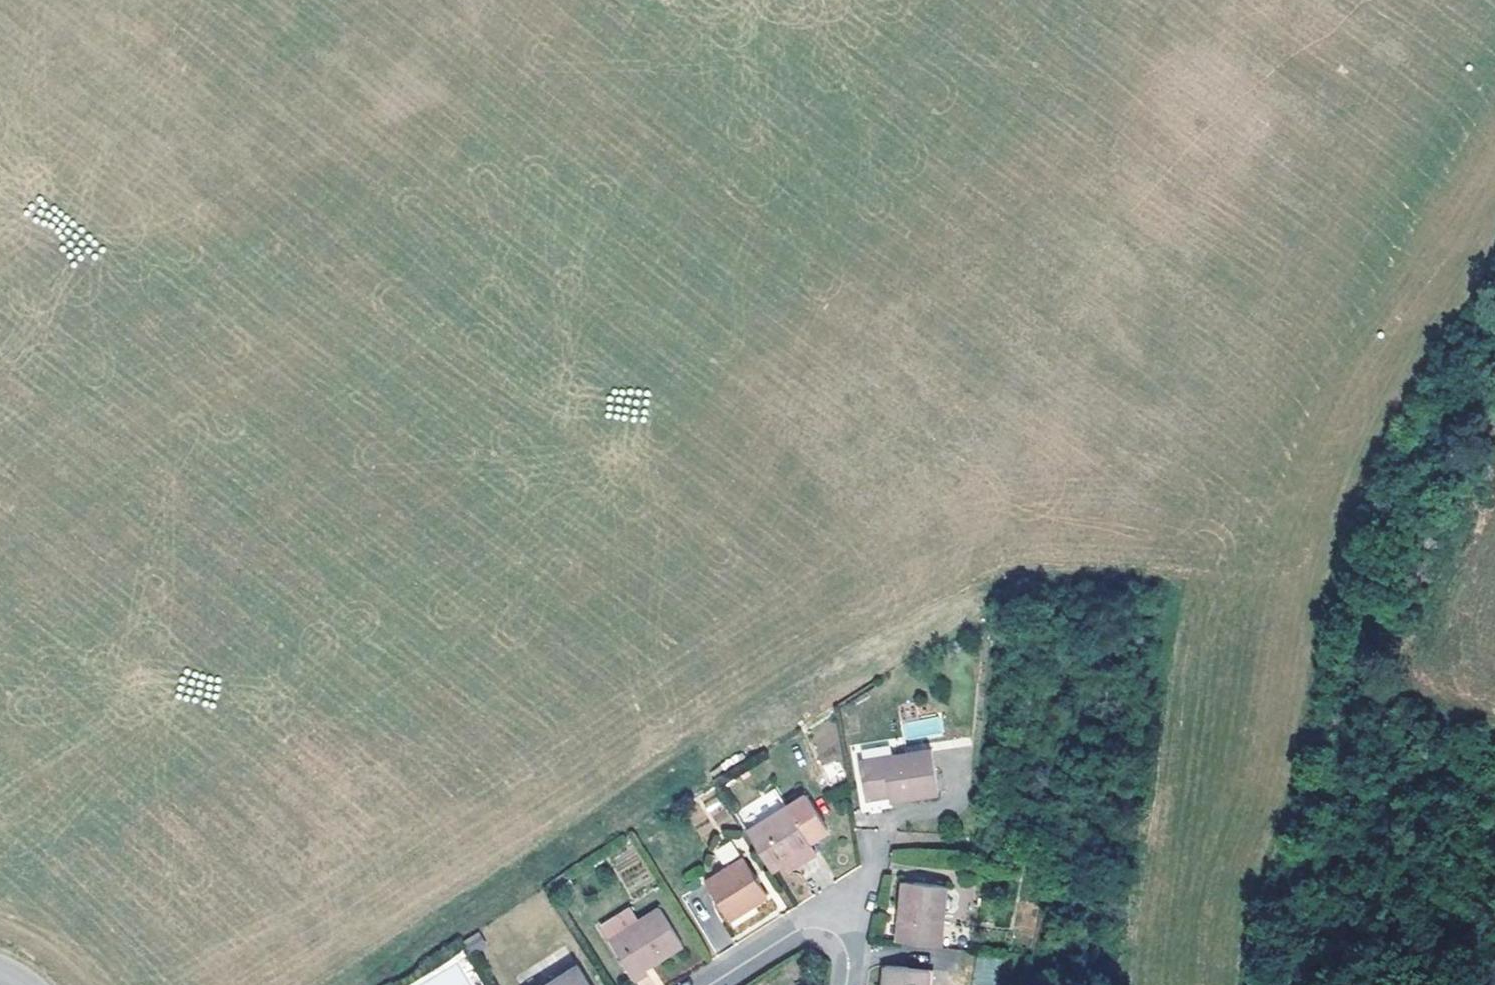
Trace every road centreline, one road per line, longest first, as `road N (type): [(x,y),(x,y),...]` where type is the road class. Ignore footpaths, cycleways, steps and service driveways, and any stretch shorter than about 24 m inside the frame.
road 1 (residential): [(710,984),(800,928),(824,923),(851,940),(848,984)]

